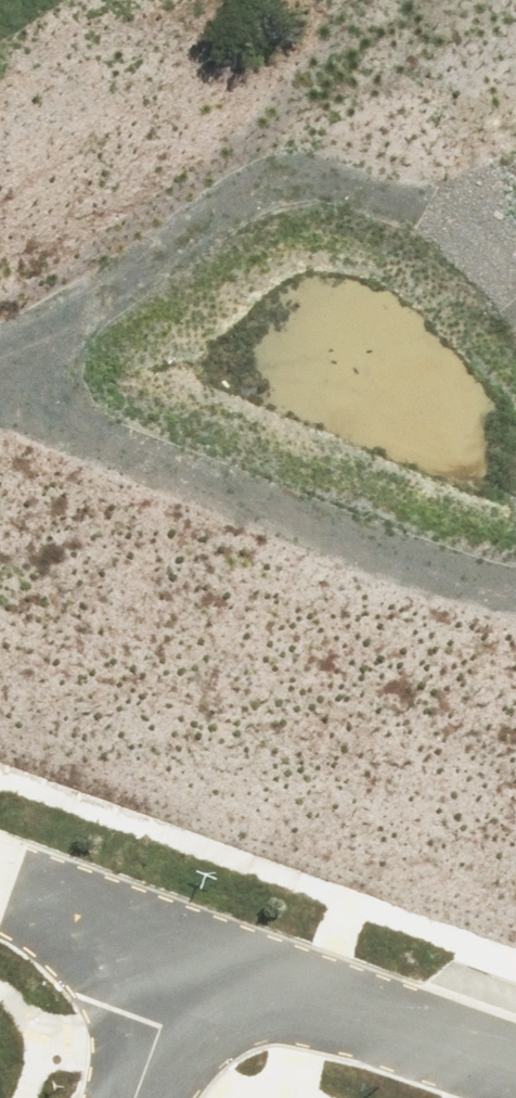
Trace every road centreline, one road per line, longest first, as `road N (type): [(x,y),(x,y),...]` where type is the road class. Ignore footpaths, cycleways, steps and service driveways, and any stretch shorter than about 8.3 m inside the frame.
road 1 (track): [(0,354),(515,535)]
road 2 (residential): [(515,1068),(190,950)]
road 3 (track): [(257,184),(0,350)]
road 4 (track): [(515,208),(325,149),(257,184)]
road 5 (residential): [(190,950),(0,881)]
road 6 (residential): [(136,1097),(190,950)]

